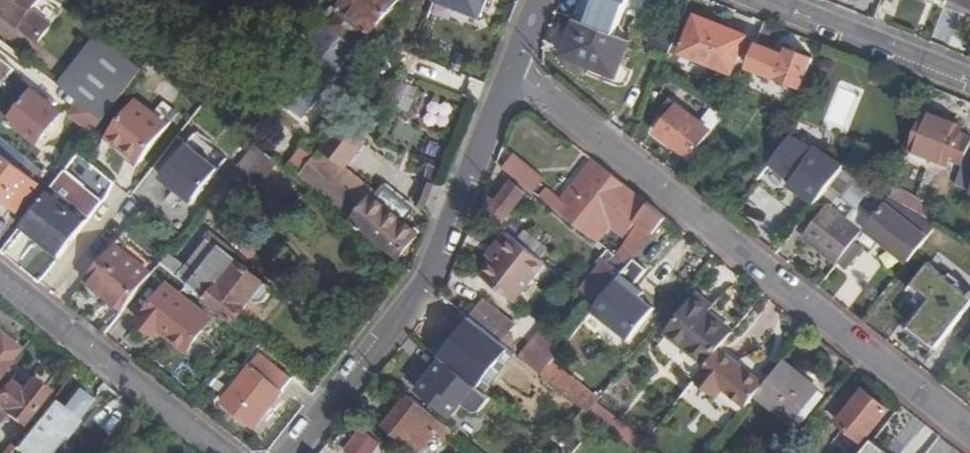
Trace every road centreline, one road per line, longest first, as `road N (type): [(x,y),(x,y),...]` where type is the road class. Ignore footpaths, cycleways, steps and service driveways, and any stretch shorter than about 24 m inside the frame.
road 1 (residential): [(969,437),(514,74)]
road 2 (residential): [(514,74),(425,282),(292,452)]
road 3 (residential): [(223,452),(0,276)]
road 4 (residential): [(969,85),(752,0)]

